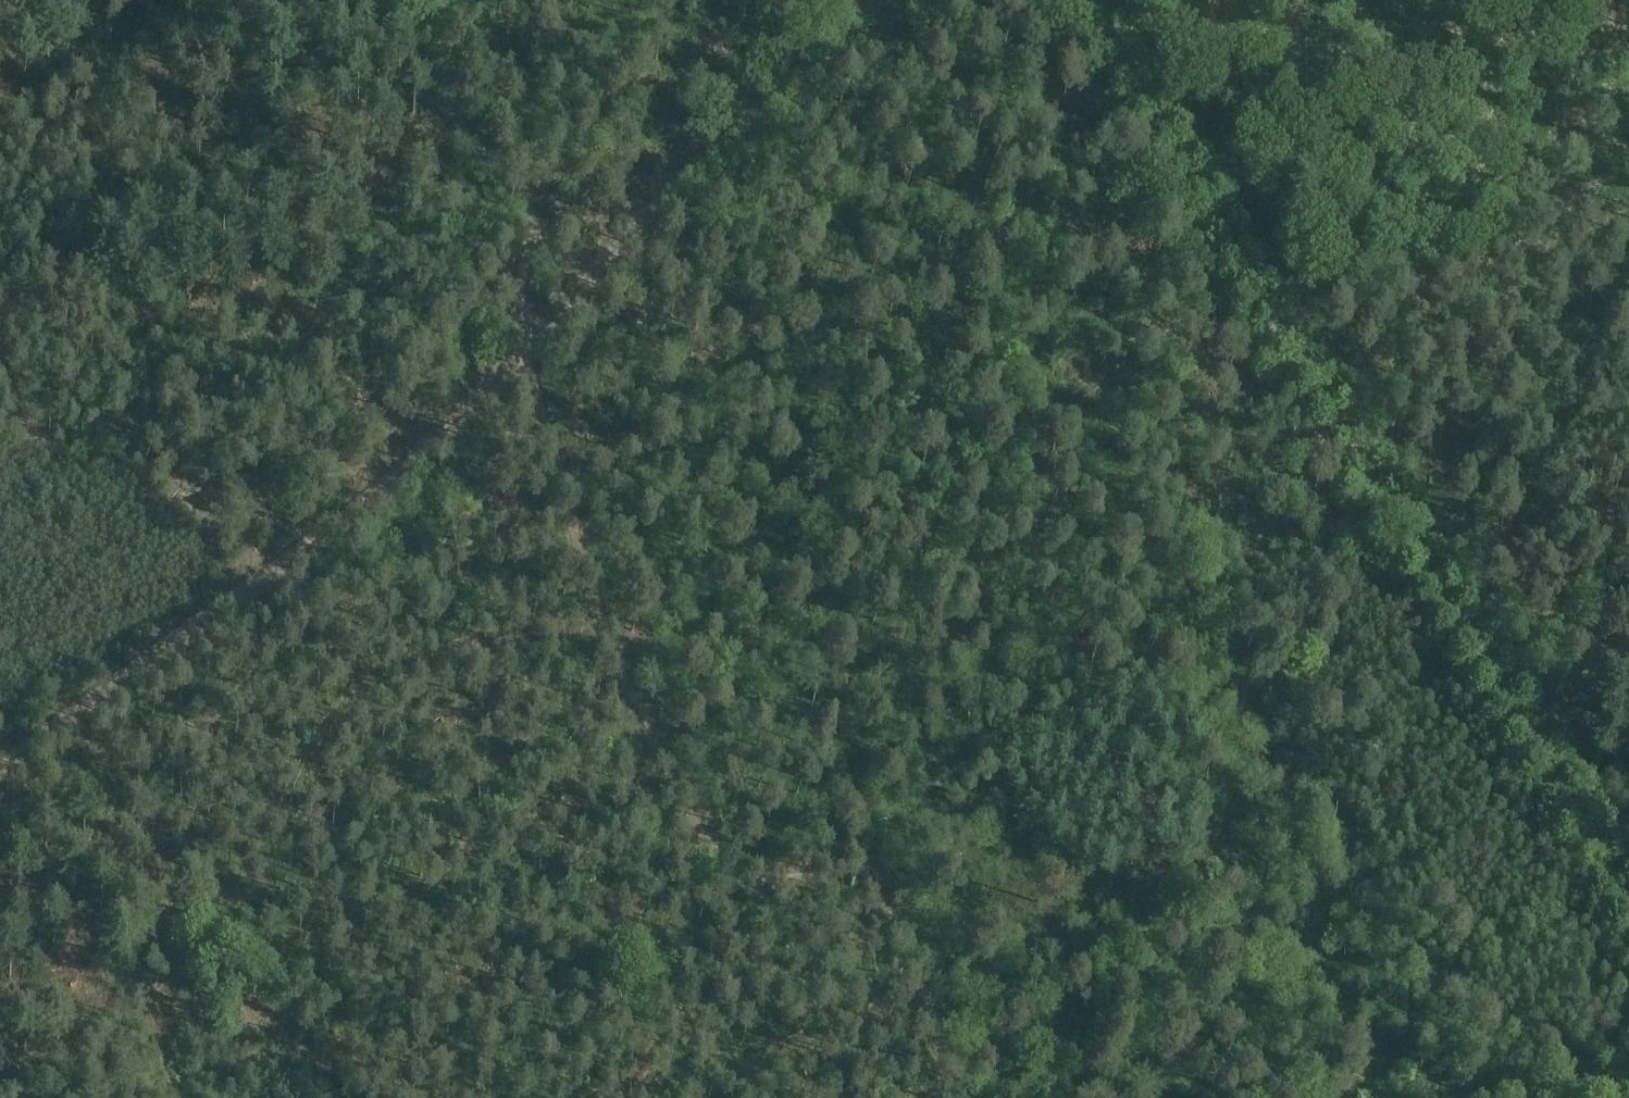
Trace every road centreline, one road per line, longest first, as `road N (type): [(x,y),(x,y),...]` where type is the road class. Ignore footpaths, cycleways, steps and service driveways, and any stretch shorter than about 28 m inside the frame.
road 1 (track): [(962,1097),(870,874),(740,869),(712,847),(684,804),(617,659),(521,351)]
road 2 (track): [(521,351),(446,431),(342,519),(0,766)]
road 3 (track): [(878,0),(698,160),(521,351)]

